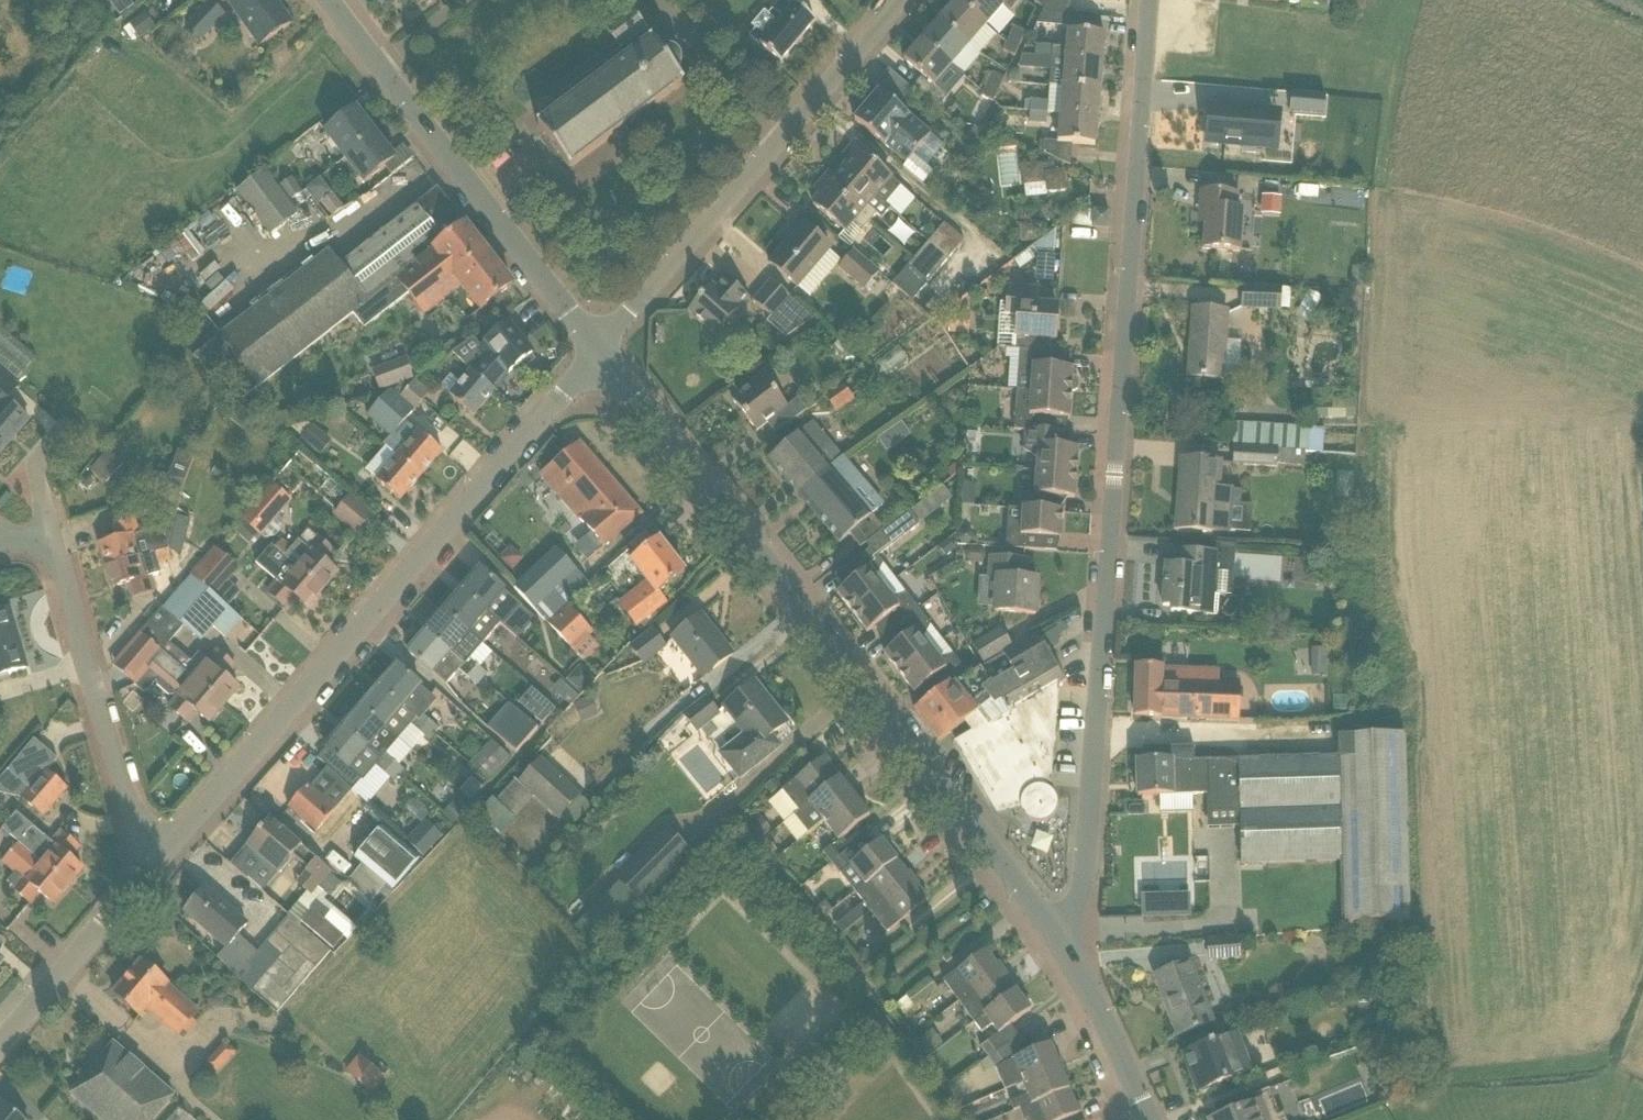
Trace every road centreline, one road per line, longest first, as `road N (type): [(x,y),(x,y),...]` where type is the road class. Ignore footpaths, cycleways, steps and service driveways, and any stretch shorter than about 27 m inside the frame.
road 1 (unclassified): [(1057,937),(1077,913),(1100,735),(1150,0)]
road 2 (tertiary): [(1057,937),(599,354)]
road 3 (residential): [(164,855),(599,354)]
road 4 (tertiary): [(599,354),(382,68)]
road 5 (track): [(747,1119),(871,994),(1013,881)]
road 6 (residential): [(164,855),(137,824),(53,538)]
road 7 (residential): [(599,354),(777,148)]
road 8 (residential): [(0,1043),(164,855)]
road 9 (tertiary): [(1151,1119),(1057,937)]
road 10 (residential): [(777,148),(906,0)]
road 11 (residential): [(662,0),(777,148)]
road 12 (residential): [(53,538),(38,493),(38,458),(70,422)]

